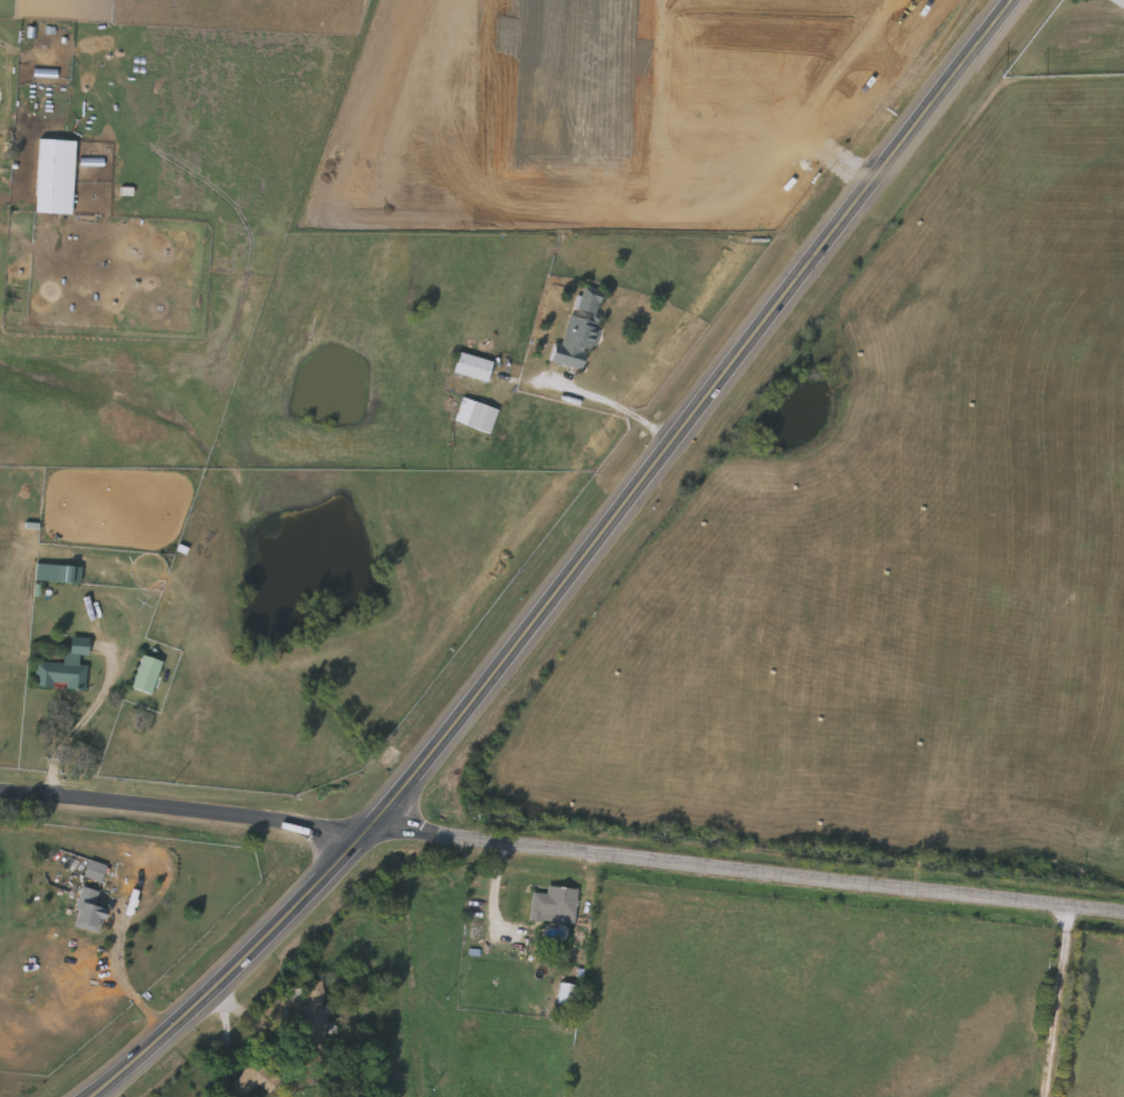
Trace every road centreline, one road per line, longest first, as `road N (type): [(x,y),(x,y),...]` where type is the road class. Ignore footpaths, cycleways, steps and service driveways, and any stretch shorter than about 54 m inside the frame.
road 1 (primary): [(88,1096),(229,970),(365,831),(1005,0)]
road 2 (tertiary): [(365,831),(1123,909)]
road 3 (tertiary): [(353,841),(277,817),(0,788)]

